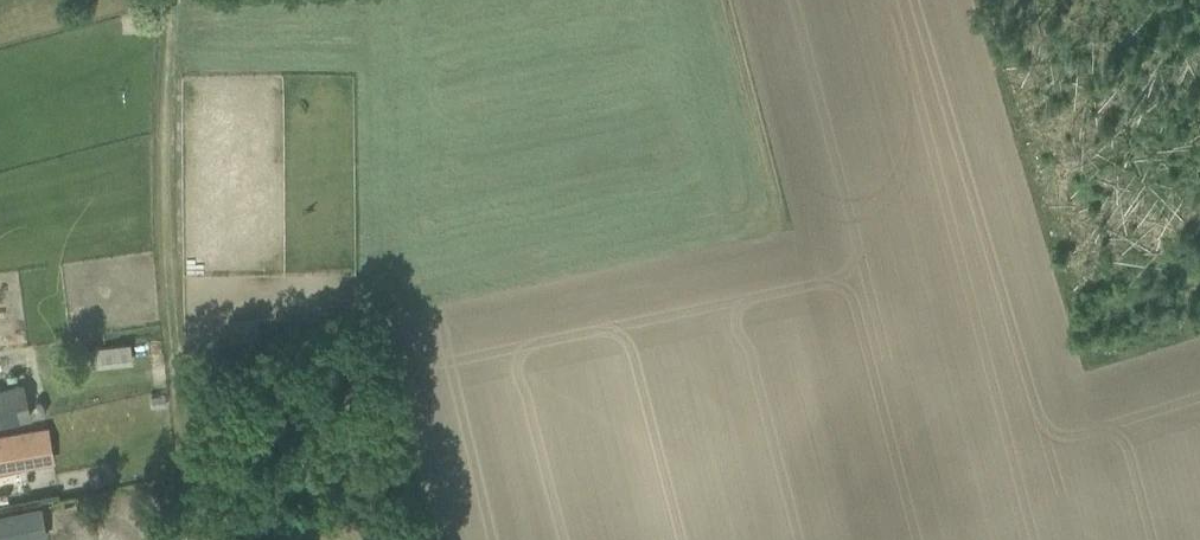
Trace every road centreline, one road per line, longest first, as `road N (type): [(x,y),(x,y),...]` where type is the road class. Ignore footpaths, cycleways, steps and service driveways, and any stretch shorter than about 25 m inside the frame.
road 1 (track): [(205,539),(170,134),(194,0)]

